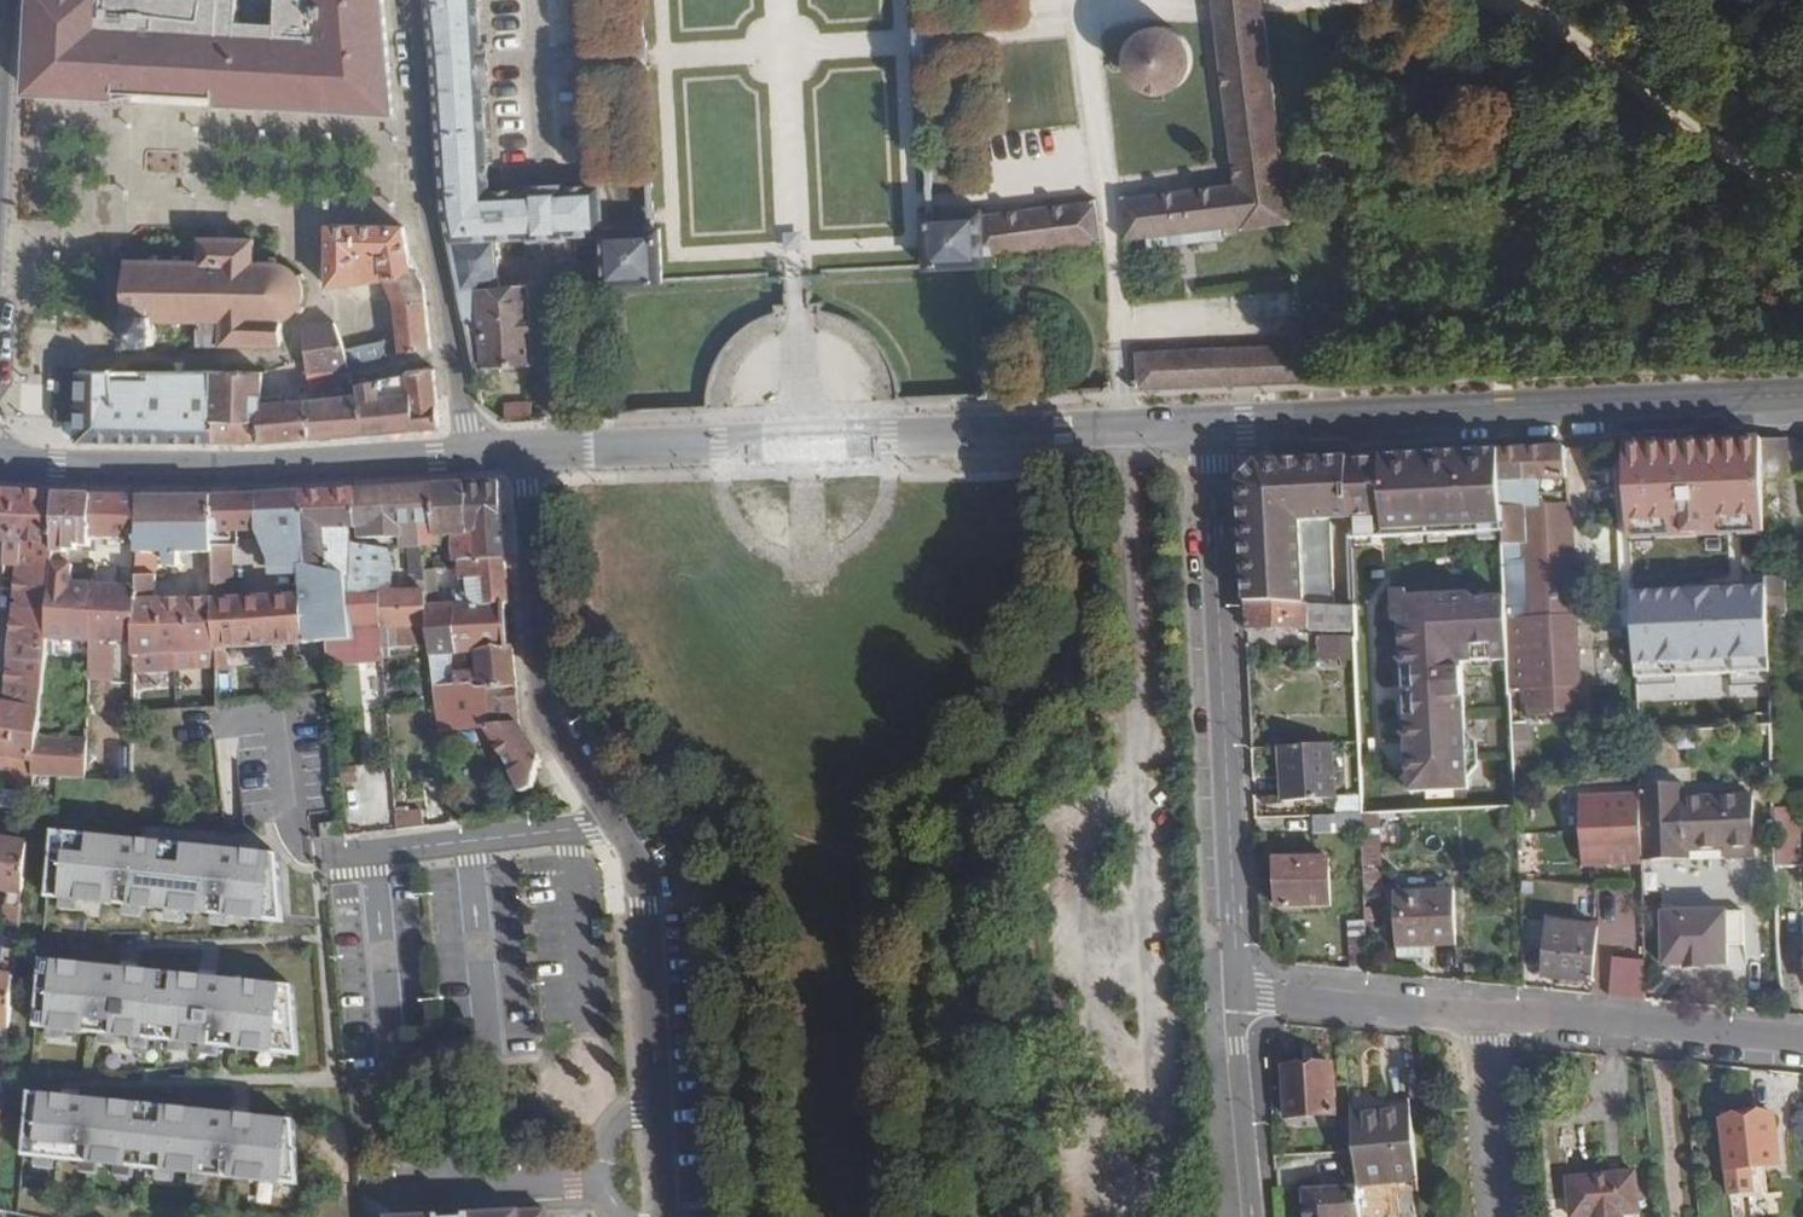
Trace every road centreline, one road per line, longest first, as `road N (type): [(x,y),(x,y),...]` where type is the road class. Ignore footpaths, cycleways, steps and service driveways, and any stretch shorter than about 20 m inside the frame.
road 1 (secondary): [(525,452),(1210,421)]
road 2 (residential): [(525,452),(546,710),(637,859),(658,1107)]
road 3 (secondary): [(1210,421),(1802,395)]
road 4 (residential): [(1210,421),(1236,991)]
road 5 (secondary): [(0,463),(201,470),(471,454)]
road 6 (residential): [(471,454),(432,213),(412,0)]
road 7 (residential): [(1482,1014),(1802,1044)]
road 8 (residential): [(1236,991),(1482,1014)]
road 9 (unclassified): [(361,1194),(594,1182)]
road 10 (residential): [(1252,1216),(1236,991)]
road 11 (residential): [(1499,1216),(1482,1014)]
road 12 (residential): [(8,0),(0,162)]

